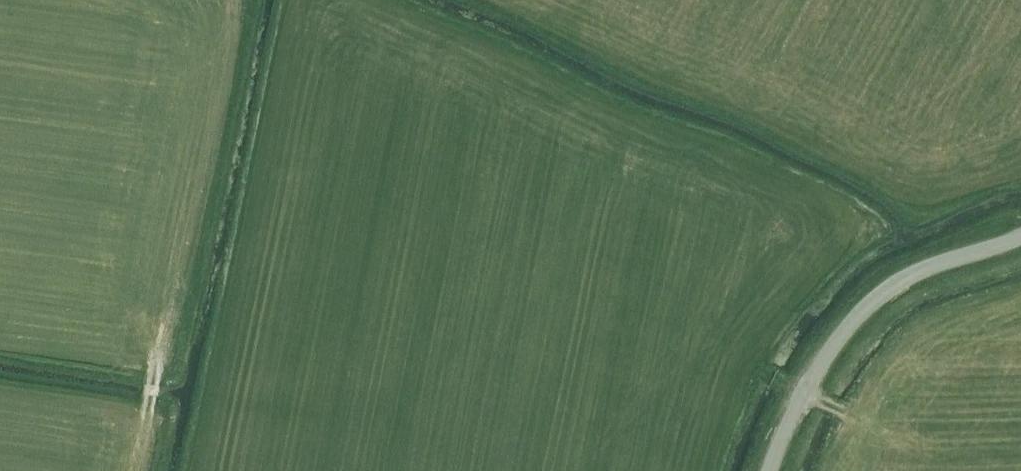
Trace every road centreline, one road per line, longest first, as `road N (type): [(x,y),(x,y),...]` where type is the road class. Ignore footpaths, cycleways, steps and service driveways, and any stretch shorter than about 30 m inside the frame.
road 1 (unclassified): [(771,470),(818,367),(863,306),(919,269),(1020,236)]

